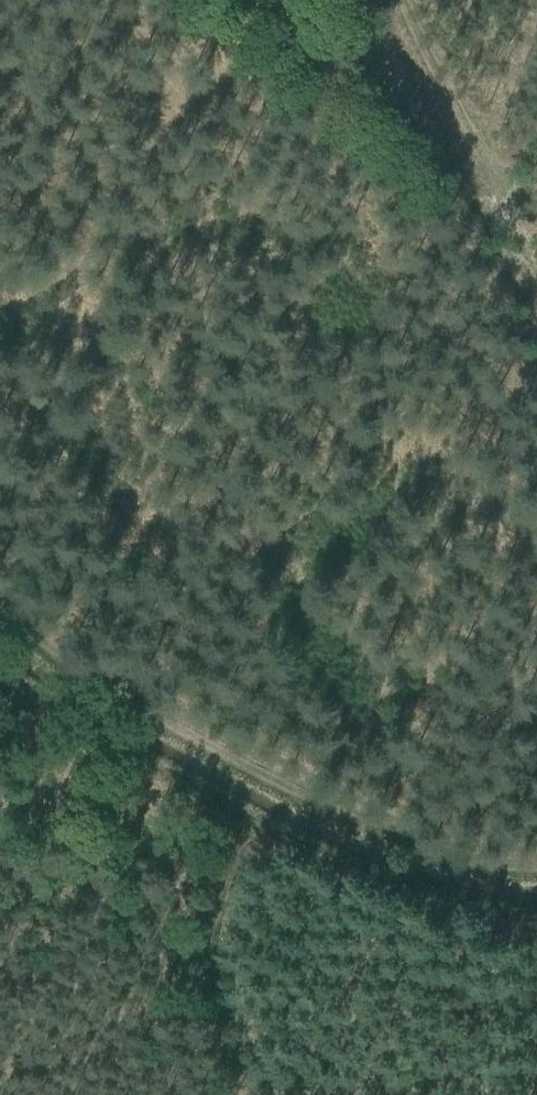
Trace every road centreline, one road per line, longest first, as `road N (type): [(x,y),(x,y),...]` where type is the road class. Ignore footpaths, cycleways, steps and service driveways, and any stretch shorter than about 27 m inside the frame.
road 1 (track): [(536,866),(449,857),(355,824),(179,733),(0,613)]
road 2 (track): [(224,0),(476,223),(536,360)]

